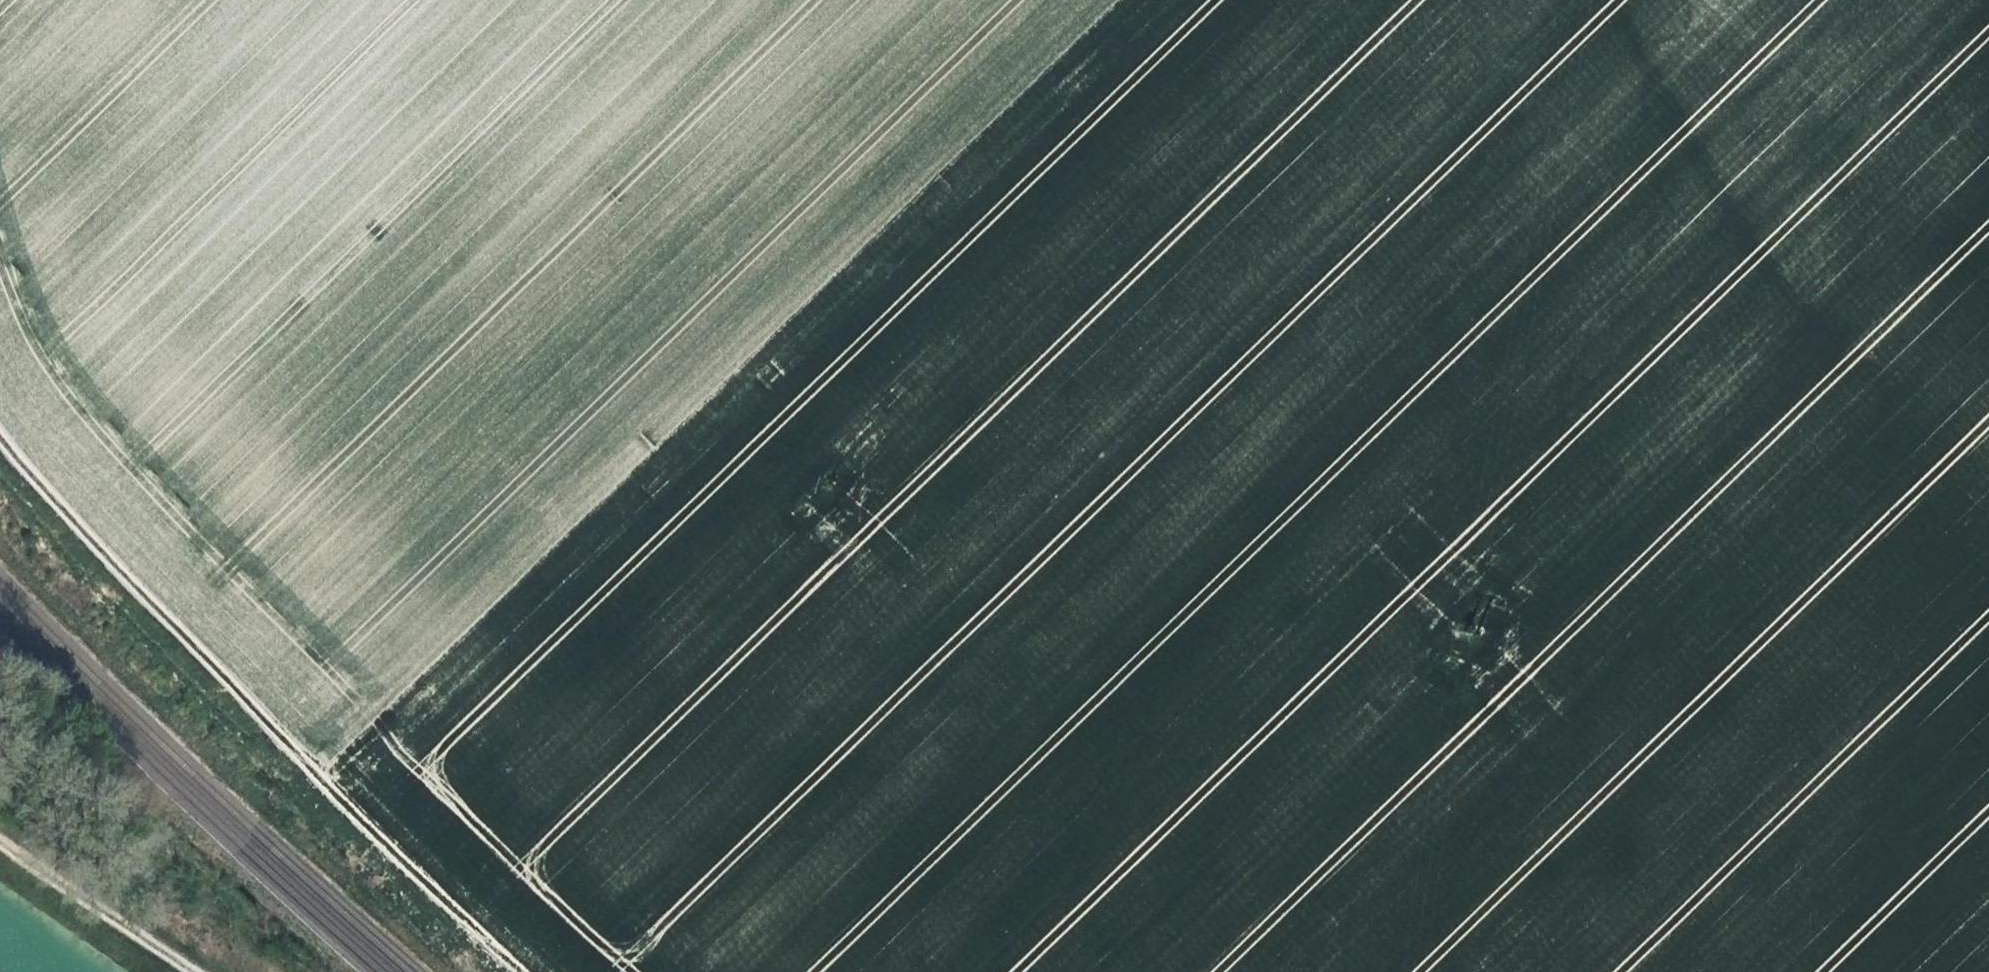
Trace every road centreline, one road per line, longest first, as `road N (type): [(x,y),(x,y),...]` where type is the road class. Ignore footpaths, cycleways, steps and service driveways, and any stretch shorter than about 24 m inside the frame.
road 1 (track): [(0,459),(319,774),(536,971)]
road 2 (track): [(193,971),(0,838)]

